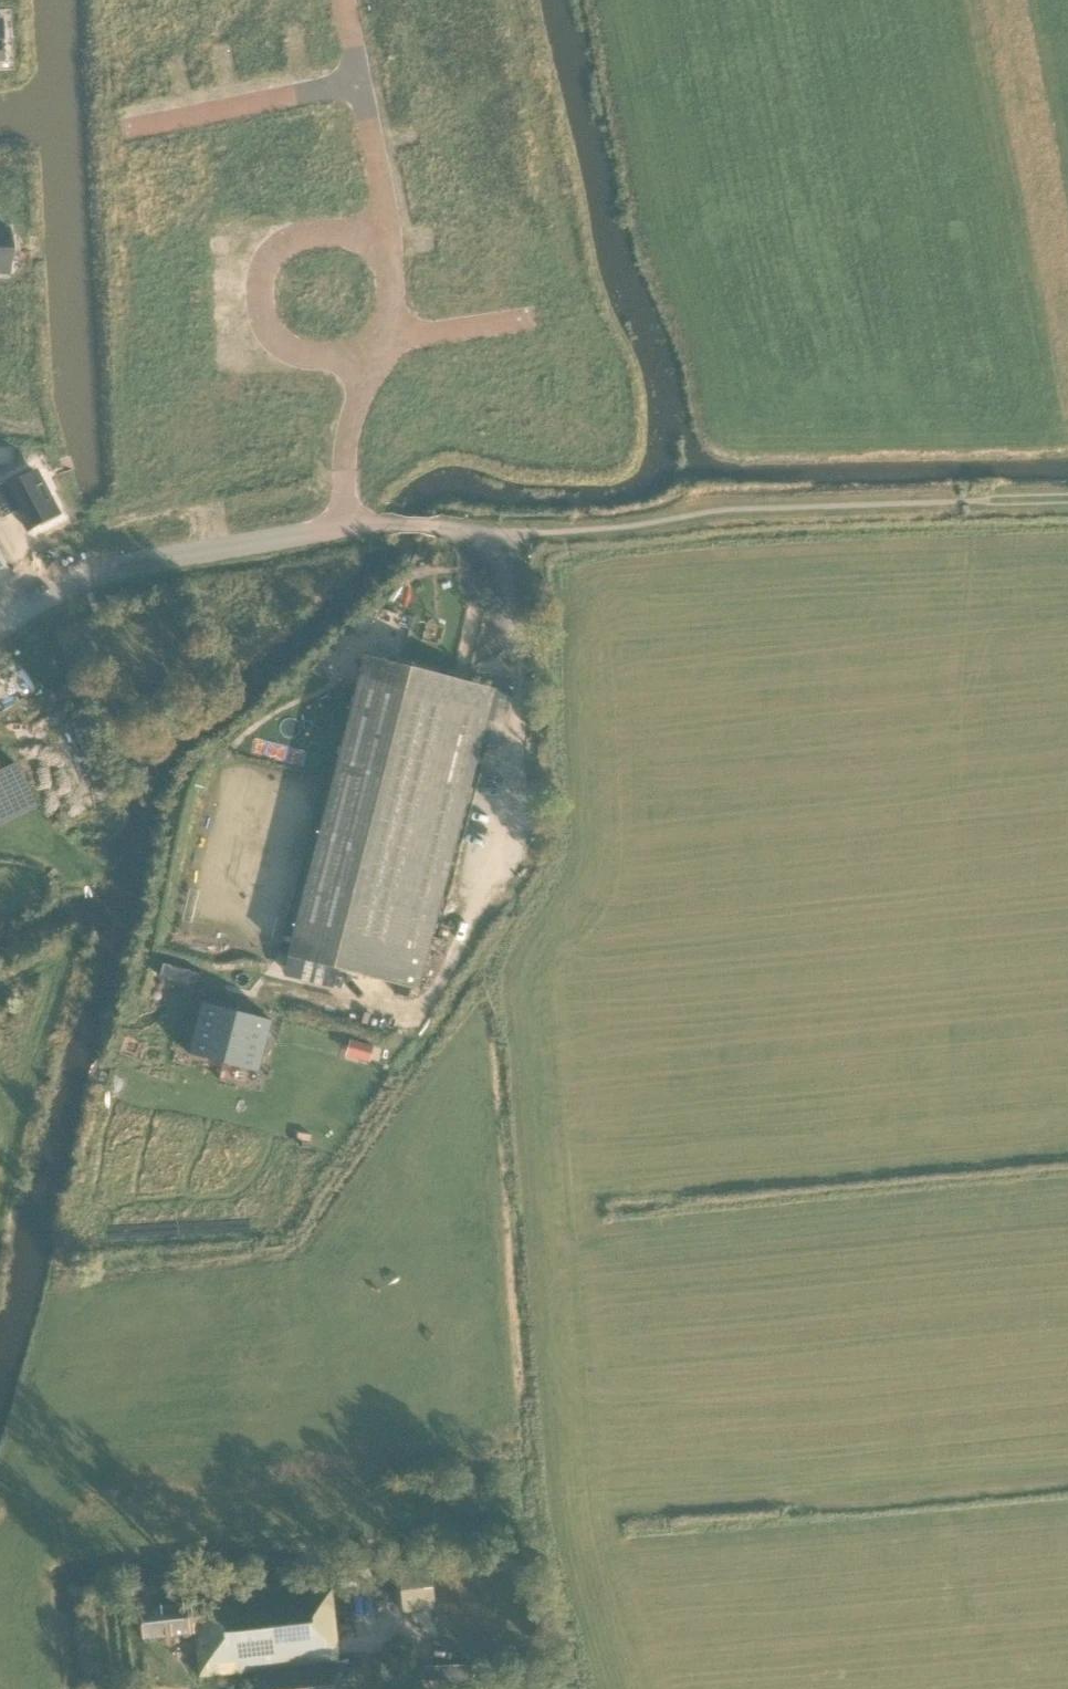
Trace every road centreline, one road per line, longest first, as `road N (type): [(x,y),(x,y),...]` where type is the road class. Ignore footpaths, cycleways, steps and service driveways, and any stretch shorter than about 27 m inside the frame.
road 1 (unclassified): [(0,631),(60,591),(119,569),(349,527)]
road 2 (residential): [(387,227),(277,244),(261,256),(255,276),(261,338),(270,346),(293,353),(366,342)]
road 3 (residential): [(361,76),(116,129)]
road 4 (unclassified): [(349,527),(393,522),(538,532)]
road 5 (residential): [(349,527),(346,446),(366,342)]
road 6 (residential): [(366,342),(526,314)]
road 7 (residential): [(387,227),(361,76)]

